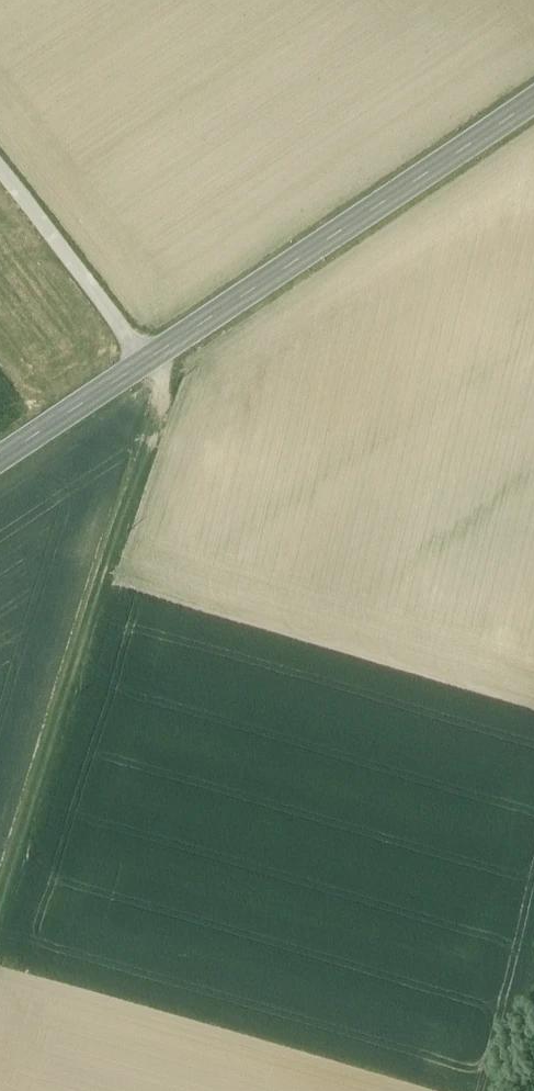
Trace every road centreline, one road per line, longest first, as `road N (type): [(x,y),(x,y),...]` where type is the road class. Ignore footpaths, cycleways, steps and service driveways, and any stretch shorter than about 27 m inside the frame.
road 1 (secondary): [(533,98),(0,457)]
road 2 (track): [(156,353),(164,396),(0,926)]
road 3 (track): [(145,360),(0,168)]

